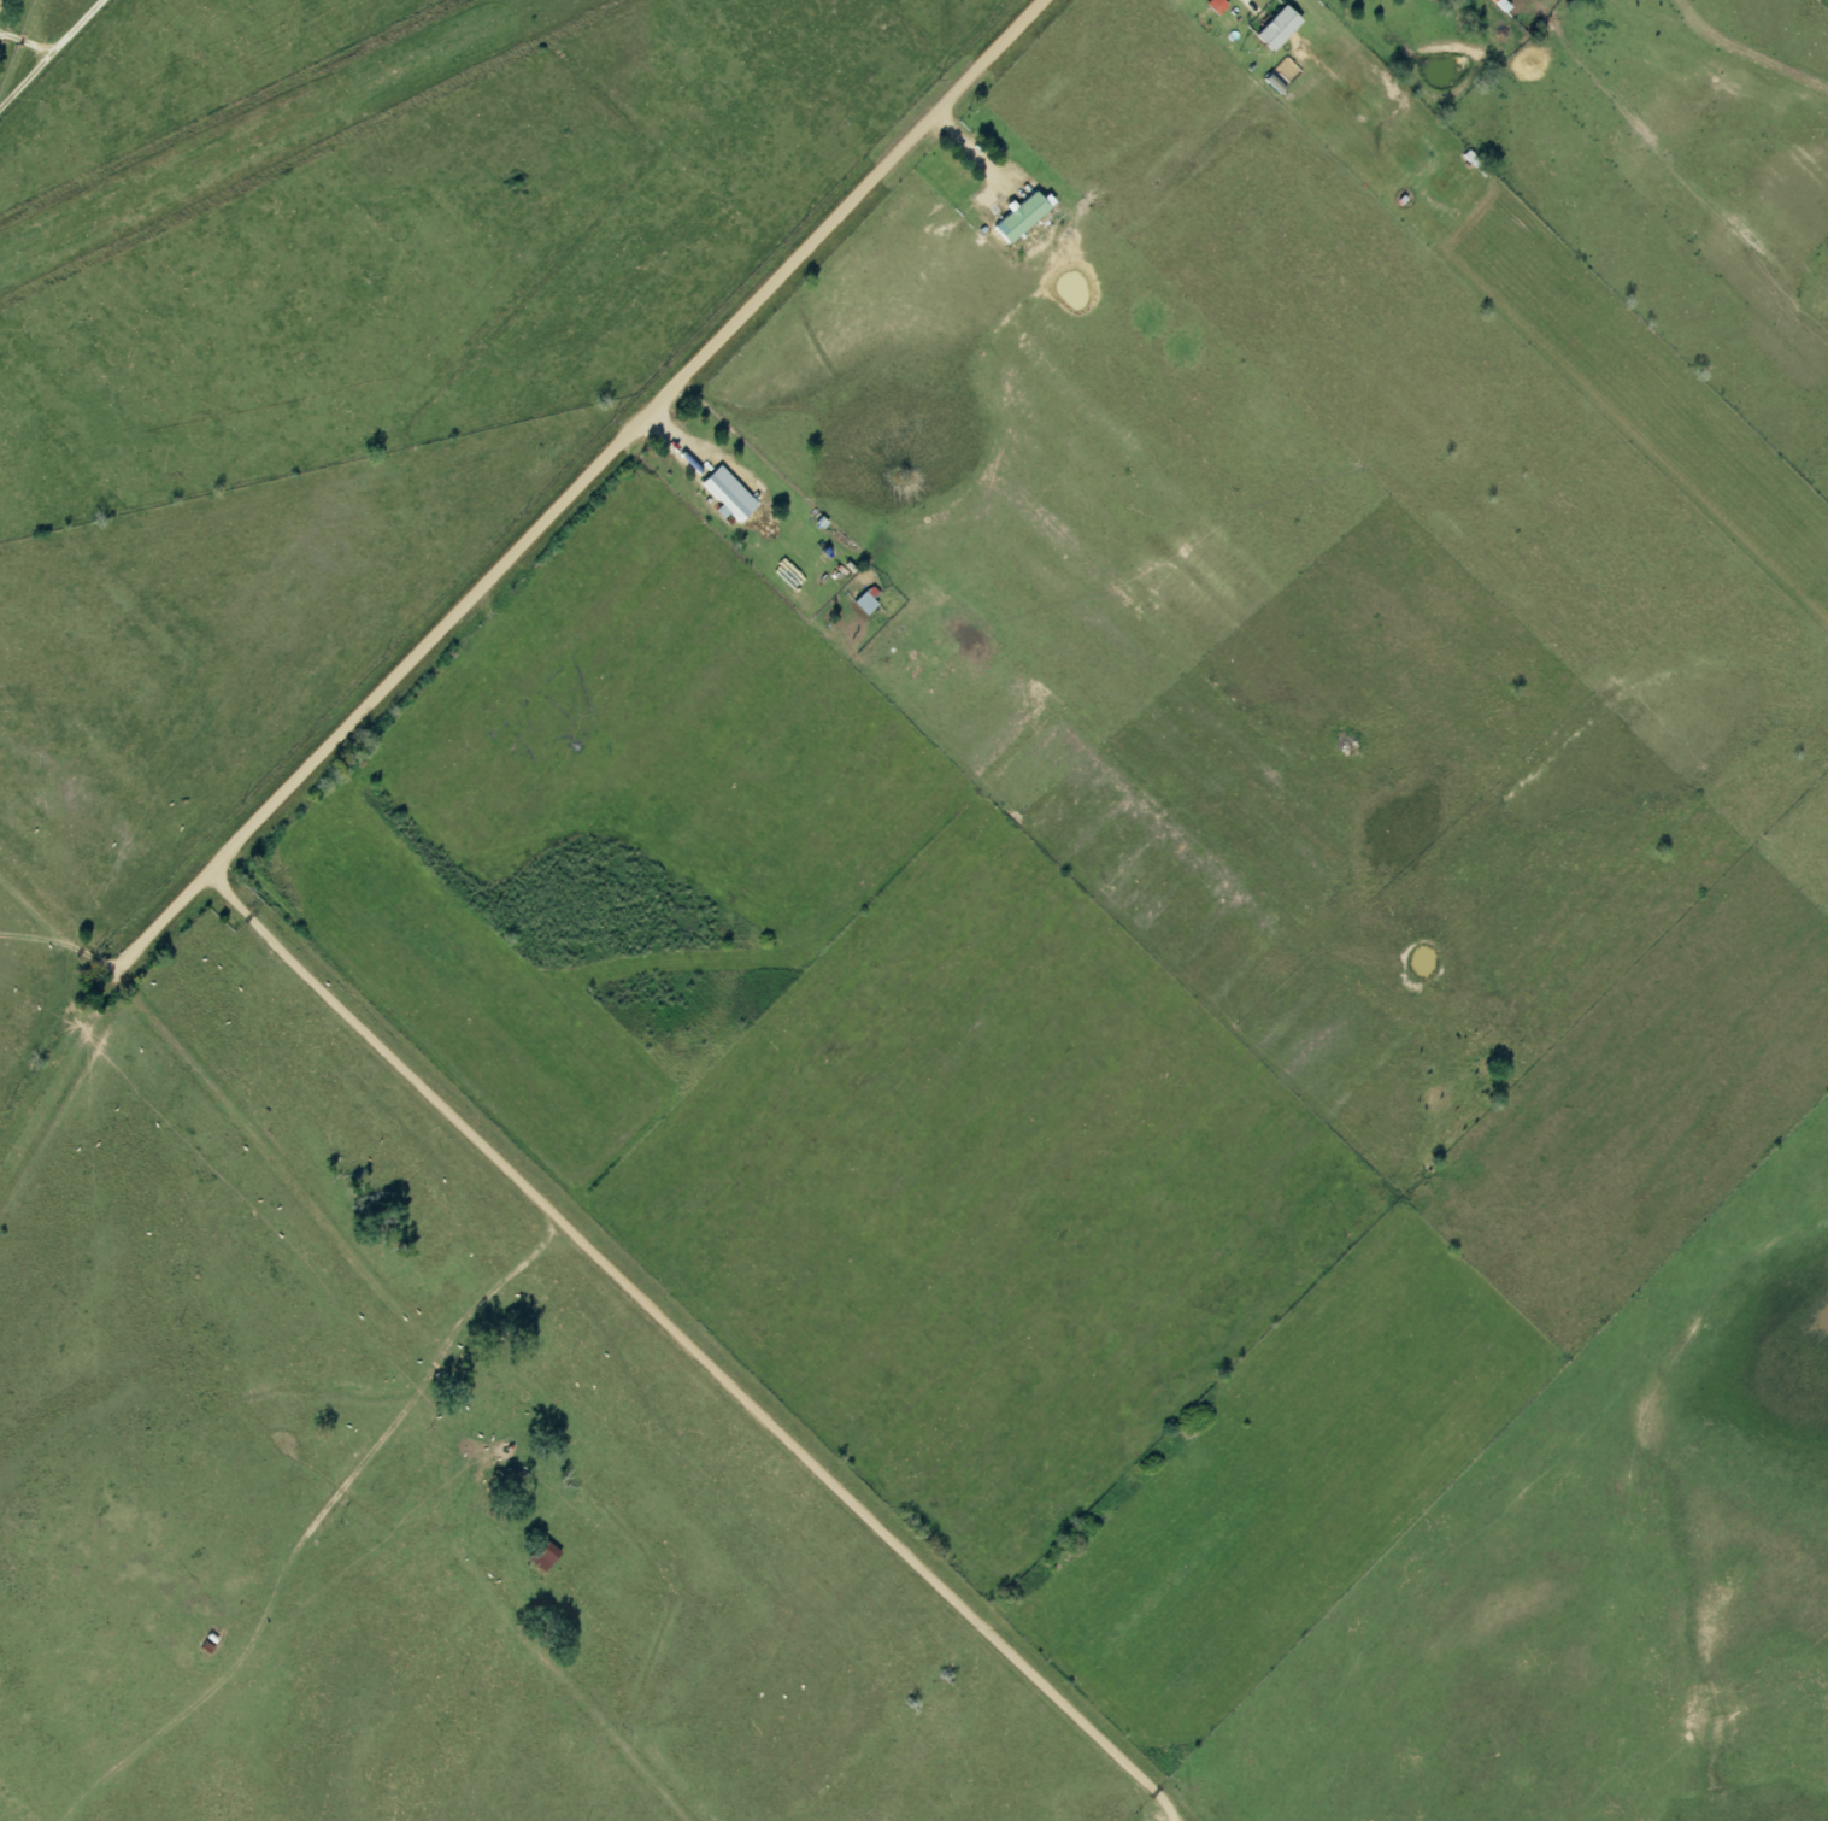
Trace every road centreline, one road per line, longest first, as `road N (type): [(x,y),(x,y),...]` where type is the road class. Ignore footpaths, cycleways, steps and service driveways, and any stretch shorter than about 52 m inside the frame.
road 1 (residential): [(113,976),(1041,0)]

